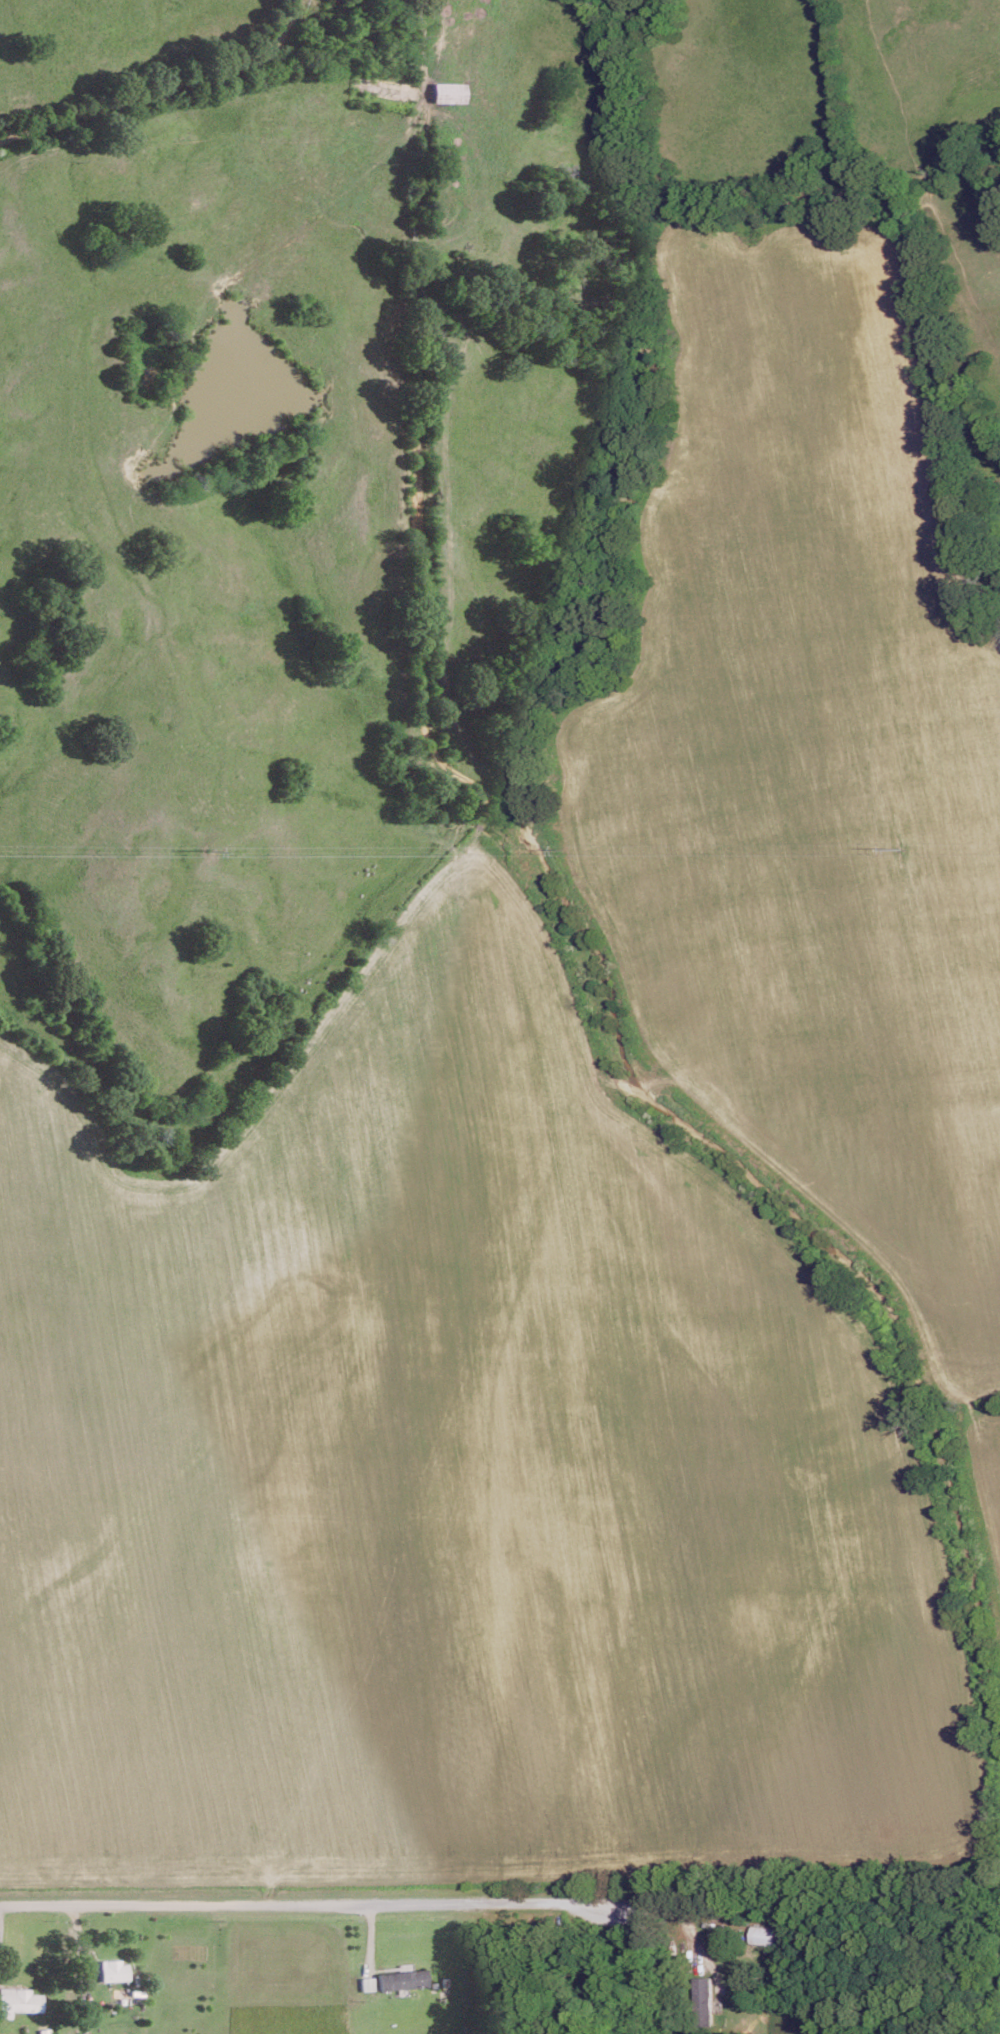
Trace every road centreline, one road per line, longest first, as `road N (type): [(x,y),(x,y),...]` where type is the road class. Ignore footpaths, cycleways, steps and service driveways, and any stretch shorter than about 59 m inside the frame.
road 1 (residential): [(640,1901),(0,1901)]
road 2 (residential): [(295,0),(290,21),(249,62),(0,139)]

